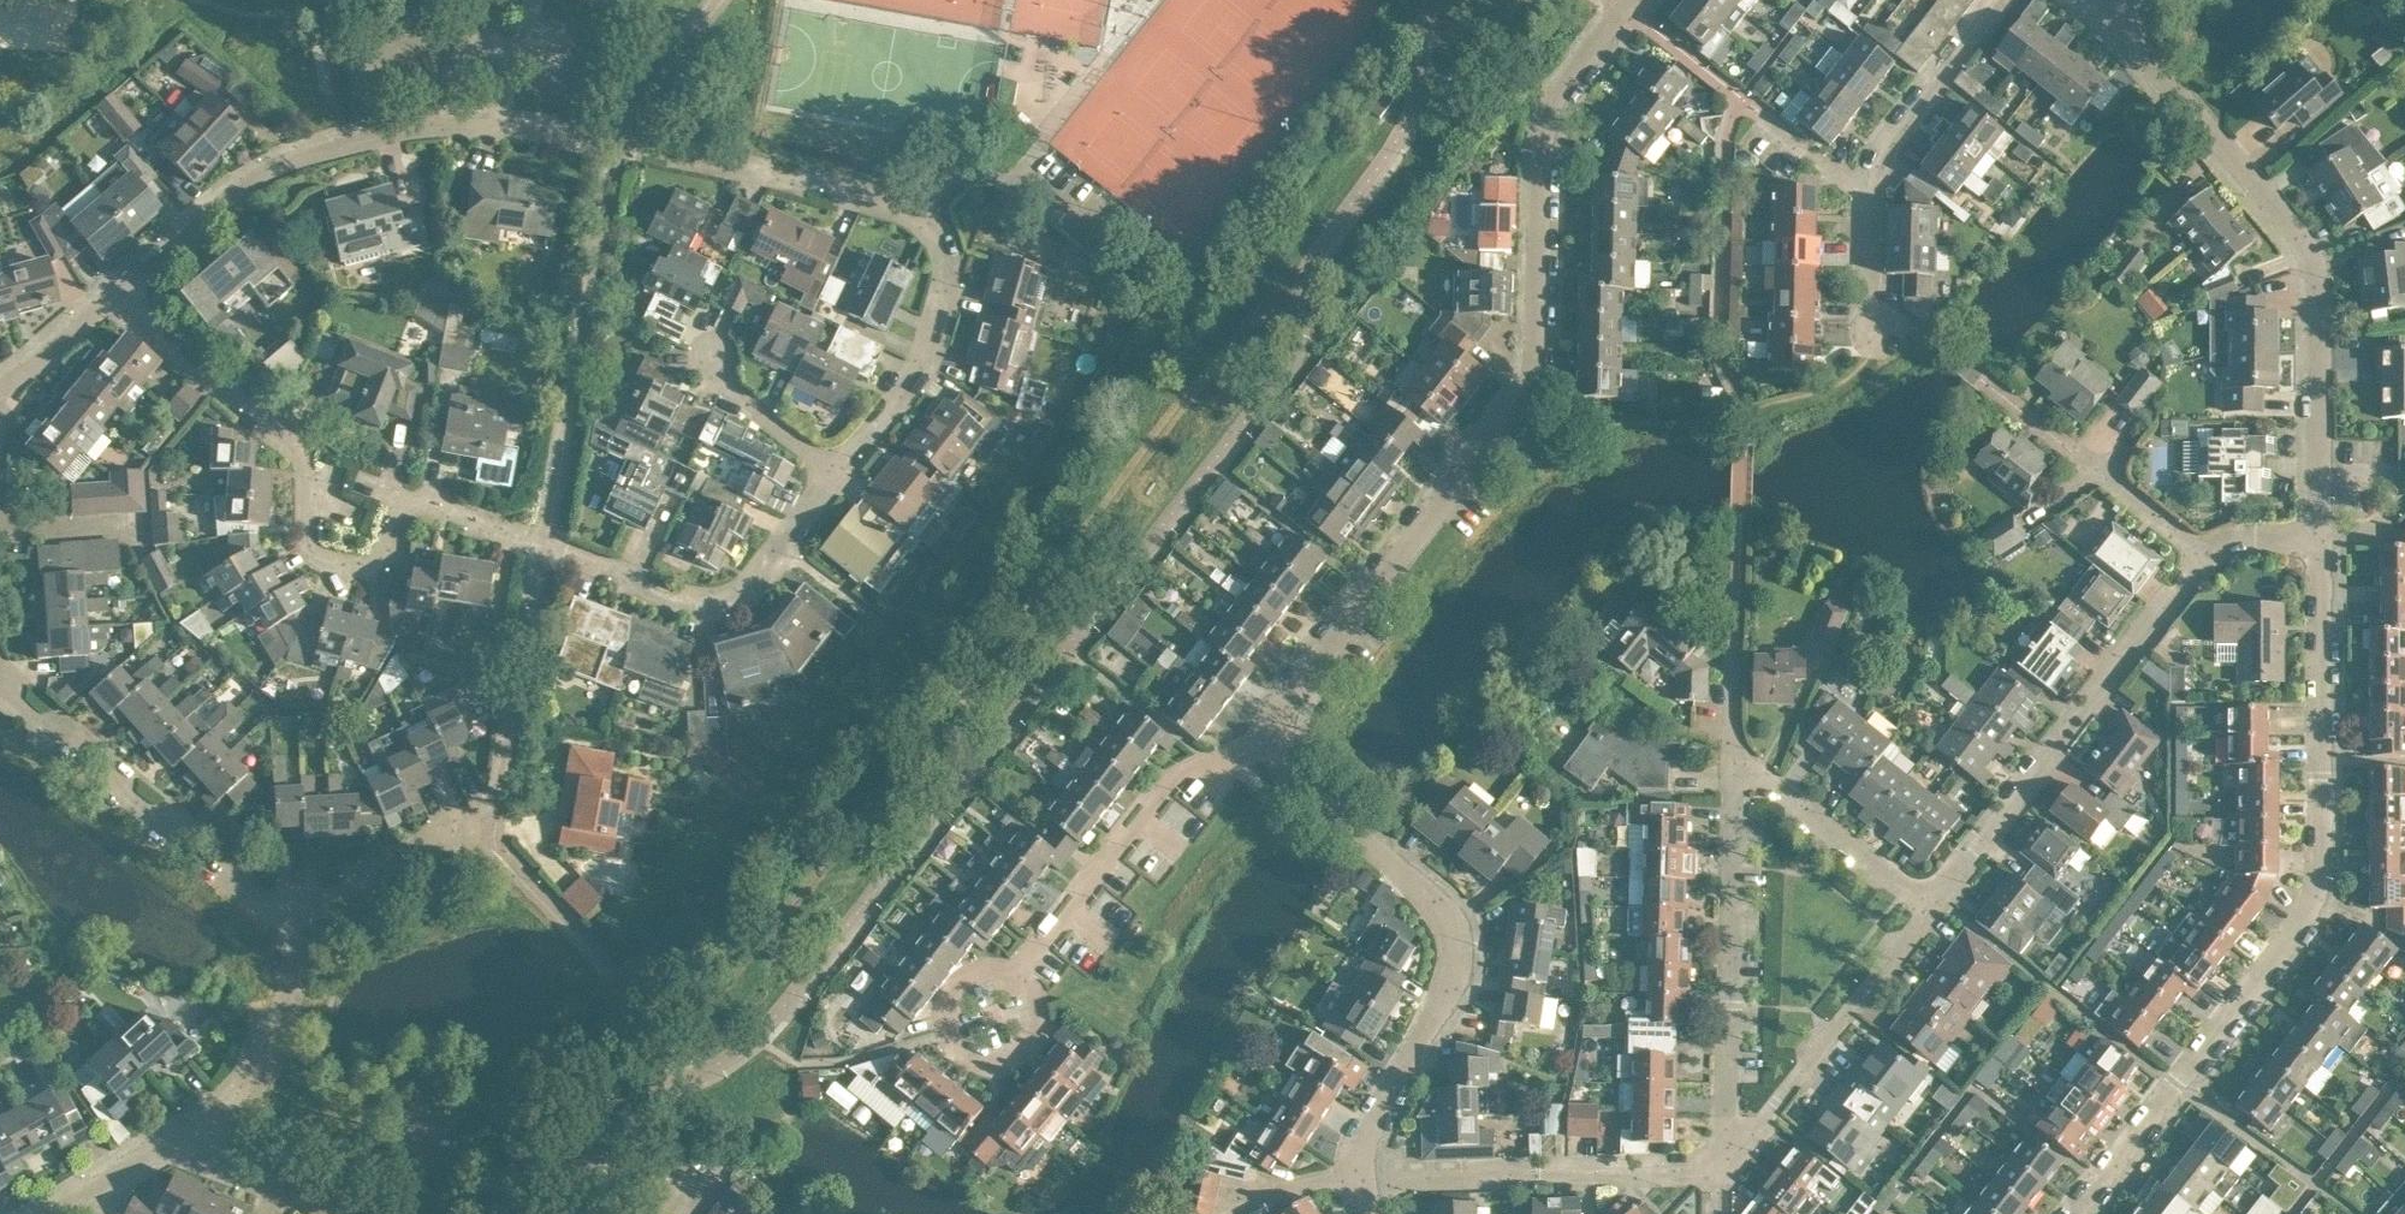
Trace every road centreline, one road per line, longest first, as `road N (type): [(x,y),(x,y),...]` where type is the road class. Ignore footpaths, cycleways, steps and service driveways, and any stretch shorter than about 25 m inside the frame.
road 1 (residential): [(834,477),(759,580),(719,601),(682,601),(427,499),(410,502),(381,562),(325,561),(311,550),(303,459),(102,296)]
road 2 (residential): [(1630,0),(1545,111),(1536,359),(1524,391),(1282,705),(1278,746)]
road 3 (residential): [(2073,1213),(2313,896),(2324,760),(2321,533)]
road 4 (residential): [(618,143),(915,214),(944,265),(947,308),(927,366),(834,477)]
road 5 (residential): [(2321,533),(2312,266),(2109,14)]
road 6 (residential): [(102,296),(259,178),(347,145),(434,128),(618,143)]
road 7 (residential): [(1278,746),(1295,780),(1438,908),(1454,934),(1447,997),(1366,1132),(1361,1178)]
road 8 (residential): [(1932,908),(2208,549)]
road 9 (residential): [(1724,1178),(1732,755)]
road 10 (residential): [(298,905),(264,902),(230,874),(220,850),(183,823),(160,823),(105,781),(102,757),(65,729),(48,729),(0,683)]
road 11 (residential): [(1881,332),(1870,301),(1869,197),(1901,131),(1996,0)]
road 12 (residential): [(1012,976),(1171,781),(1208,758),(1278,746)]
road 13 (residential): [(1361,1178),(1724,1178)]
road 14 (residential): [(1724,1178),(1932,908)]
road 15 (residential): [(171,1140),(229,1107),(247,1080),(266,1021),(283,1012),(295,977),(298,905)]
road 16 (residential): [(1932,908),(1732,755)]
road 17 (residential): [(1012,976),(971,976),(951,997),(949,1026),(967,1050),(997,1057),(1024,1043),(1035,1015),(1024,986)]
road 18 (residential): [(495,823),(453,828),(373,868),(369,882),(298,905)]
road 19 (residential): [(171,1140),(370,1213)]
road 20 (residential): [(2208,549),(2064,442)]
road 21 (residential): [(834,477),(722,383),(708,357)]
road 22 (residential): [(40,1213),(171,1140)]
road 23 (residential): [(0,387),(102,296)]

